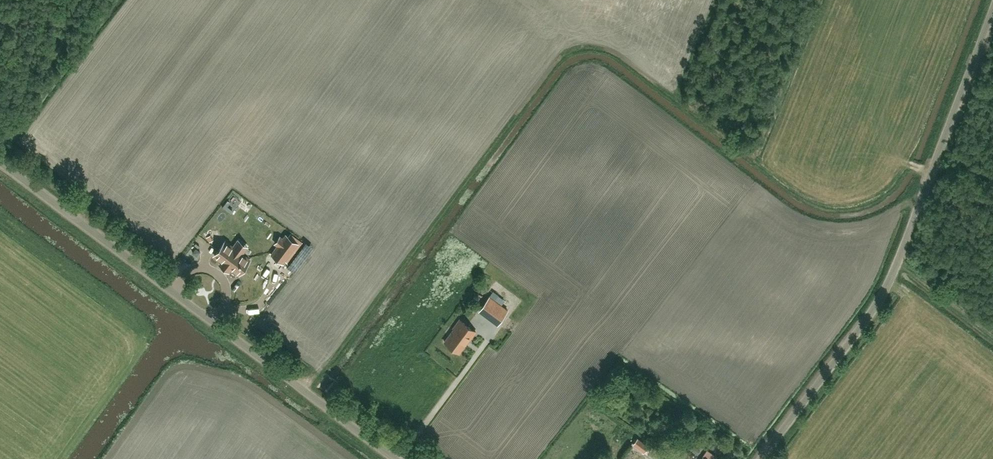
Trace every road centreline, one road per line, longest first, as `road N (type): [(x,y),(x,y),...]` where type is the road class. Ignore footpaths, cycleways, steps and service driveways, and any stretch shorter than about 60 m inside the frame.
road 1 (unclassified): [(762,458),(869,319),(891,276),(992,9)]
road 2 (unclassified): [(395,458),(0,162)]

